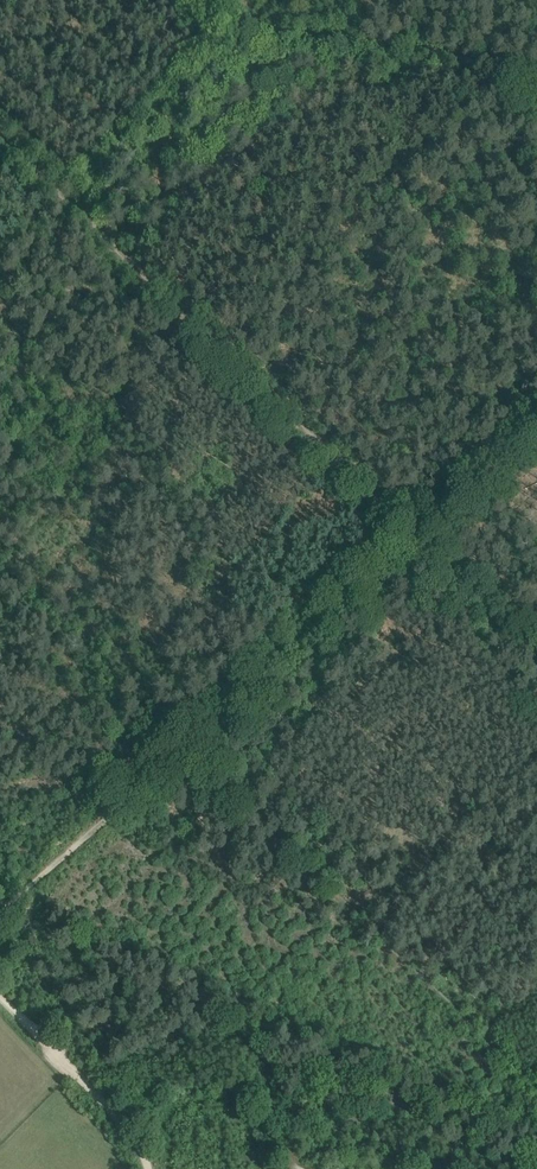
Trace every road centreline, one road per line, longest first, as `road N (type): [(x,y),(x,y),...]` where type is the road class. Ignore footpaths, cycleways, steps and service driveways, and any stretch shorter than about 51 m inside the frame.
road 1 (track): [(185,745),(536,1087)]
road 2 (track): [(417,539),(197,327)]
road 3 (track): [(0,912),(185,745)]
road 4 (track): [(146,1168),(126,1129),(0,1000)]
road 5 (track): [(197,327),(70,208)]
road 6 (track): [(417,539),(536,428)]
road 7 (track): [(536,651),(431,550)]

